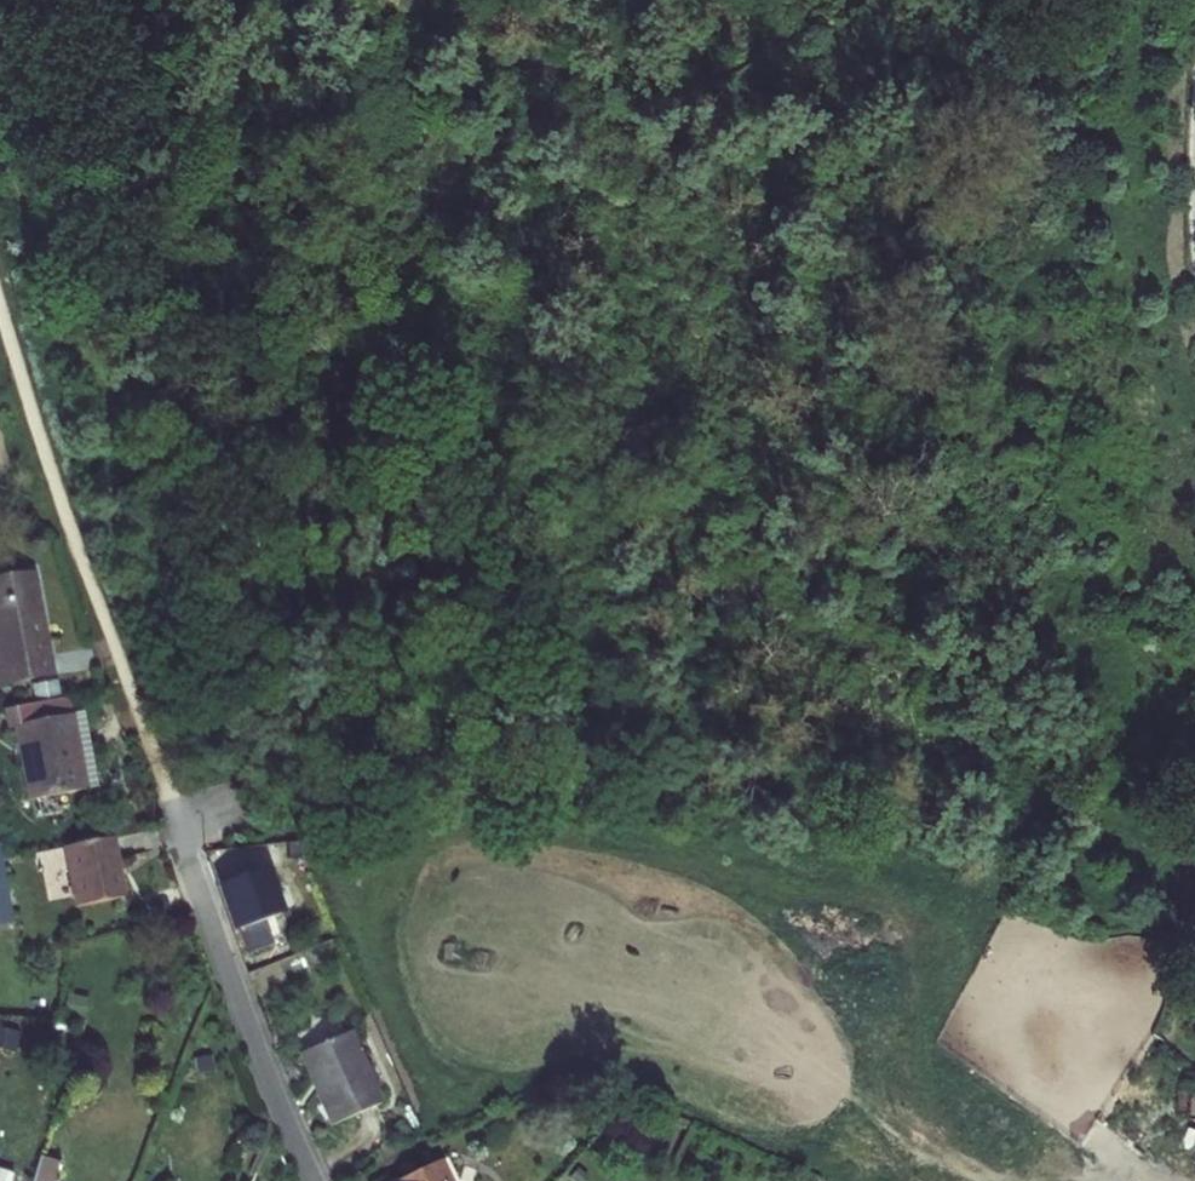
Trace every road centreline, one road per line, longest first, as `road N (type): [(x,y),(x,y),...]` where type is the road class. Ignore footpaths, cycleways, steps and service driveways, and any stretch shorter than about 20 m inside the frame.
road 1 (residential): [(171,800),(206,917),(313,1180)]

